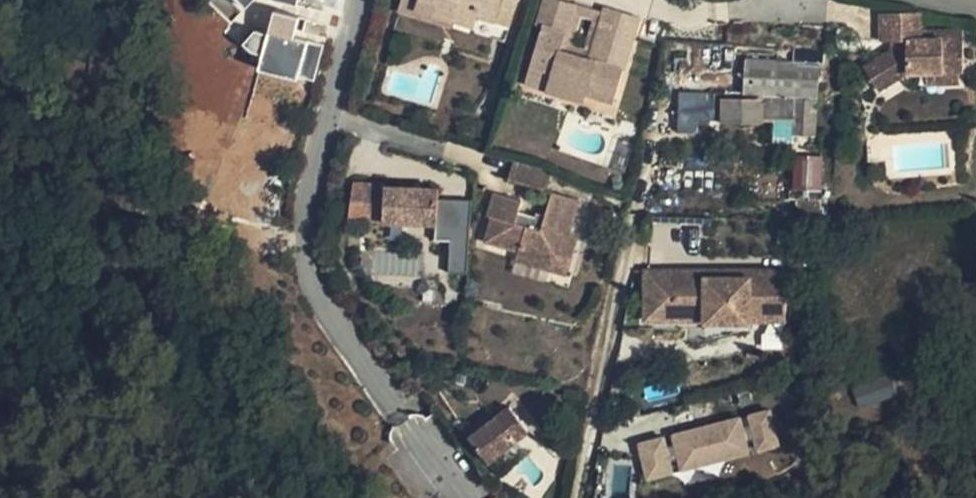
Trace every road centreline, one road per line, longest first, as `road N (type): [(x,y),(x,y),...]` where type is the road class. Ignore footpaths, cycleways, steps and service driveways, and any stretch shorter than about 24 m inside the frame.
road 1 (residential): [(358,0),(301,229),(313,293),(466,497)]

